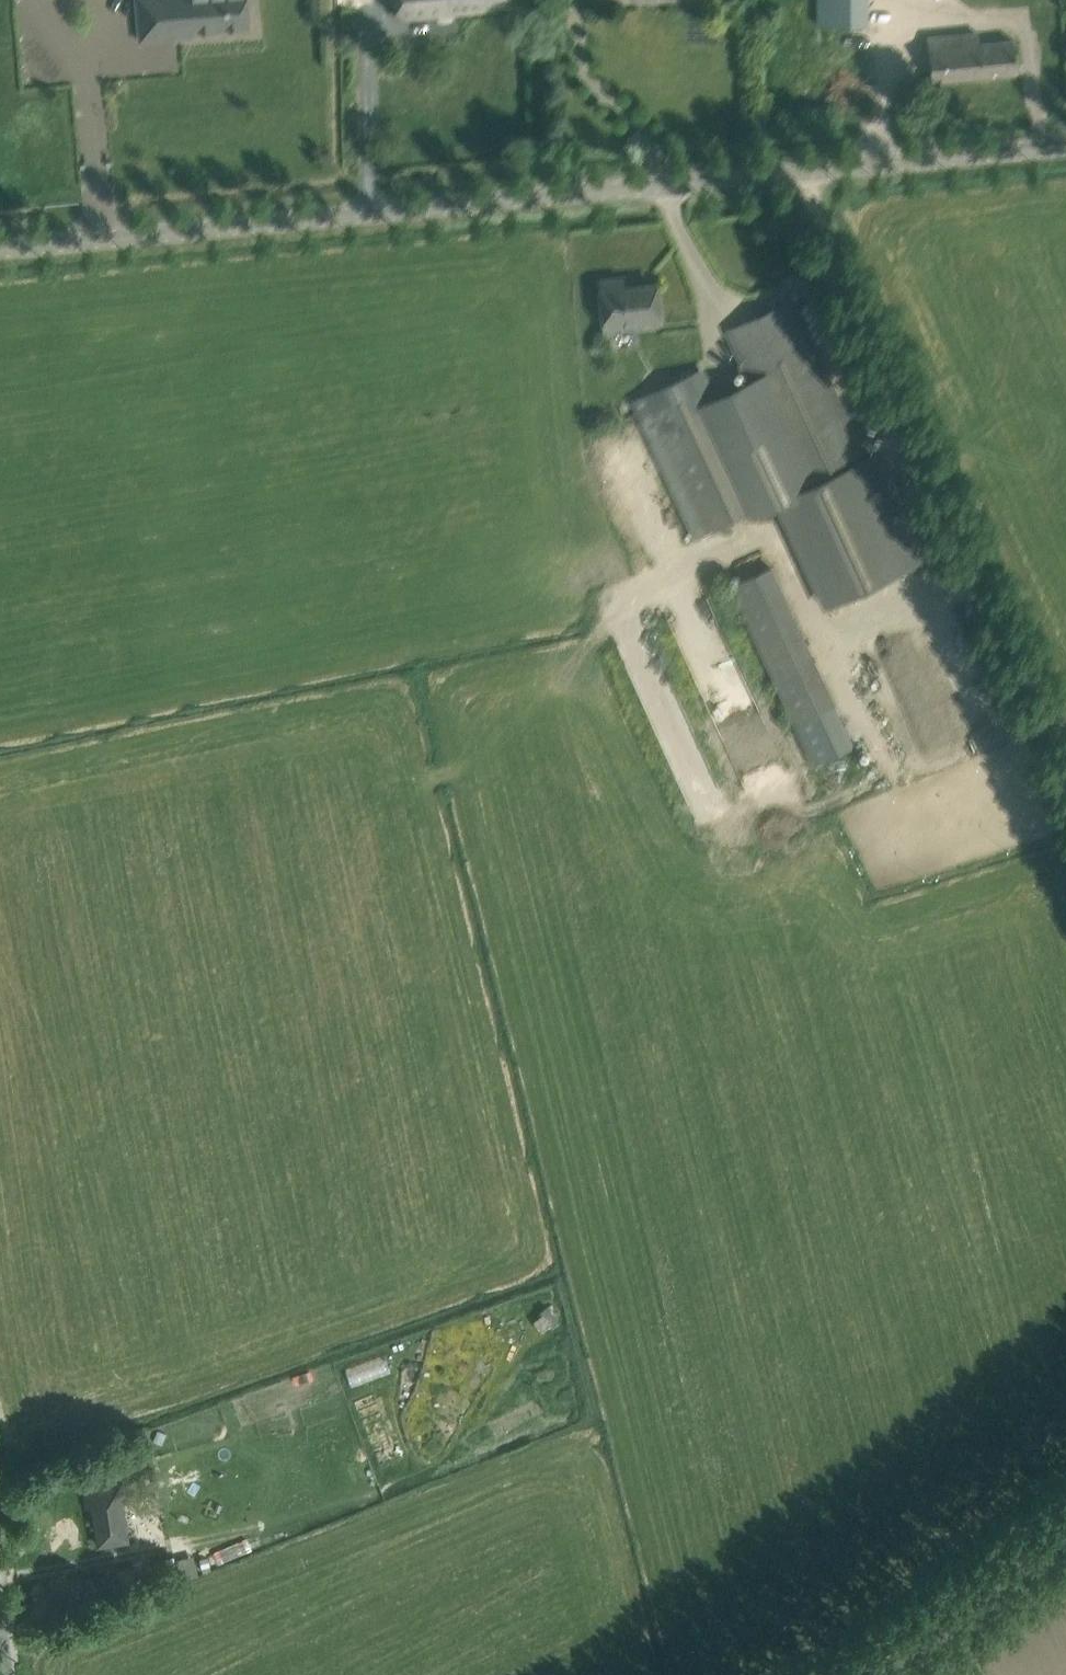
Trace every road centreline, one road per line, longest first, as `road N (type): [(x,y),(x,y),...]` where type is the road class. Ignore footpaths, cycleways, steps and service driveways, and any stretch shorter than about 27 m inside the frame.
road 1 (unclassified): [(0,244),(1065,149)]
road 2 (track): [(1065,1468),(772,1674)]

